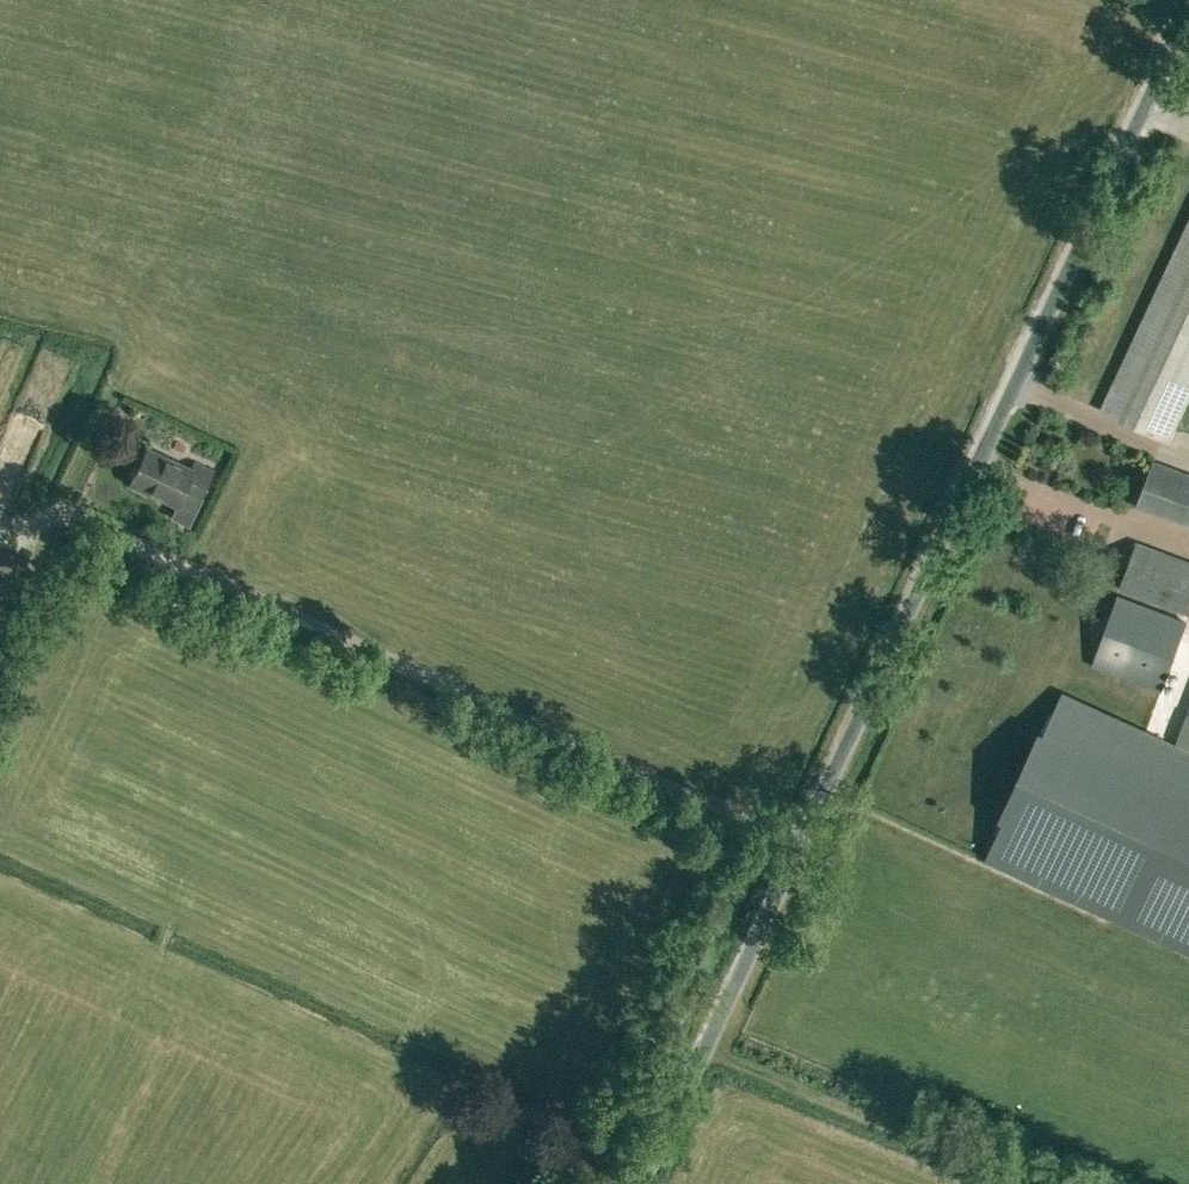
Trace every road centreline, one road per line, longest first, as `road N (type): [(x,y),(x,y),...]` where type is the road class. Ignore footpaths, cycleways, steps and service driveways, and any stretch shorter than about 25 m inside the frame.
road 1 (unclassified): [(640,1183),(1188,11)]

